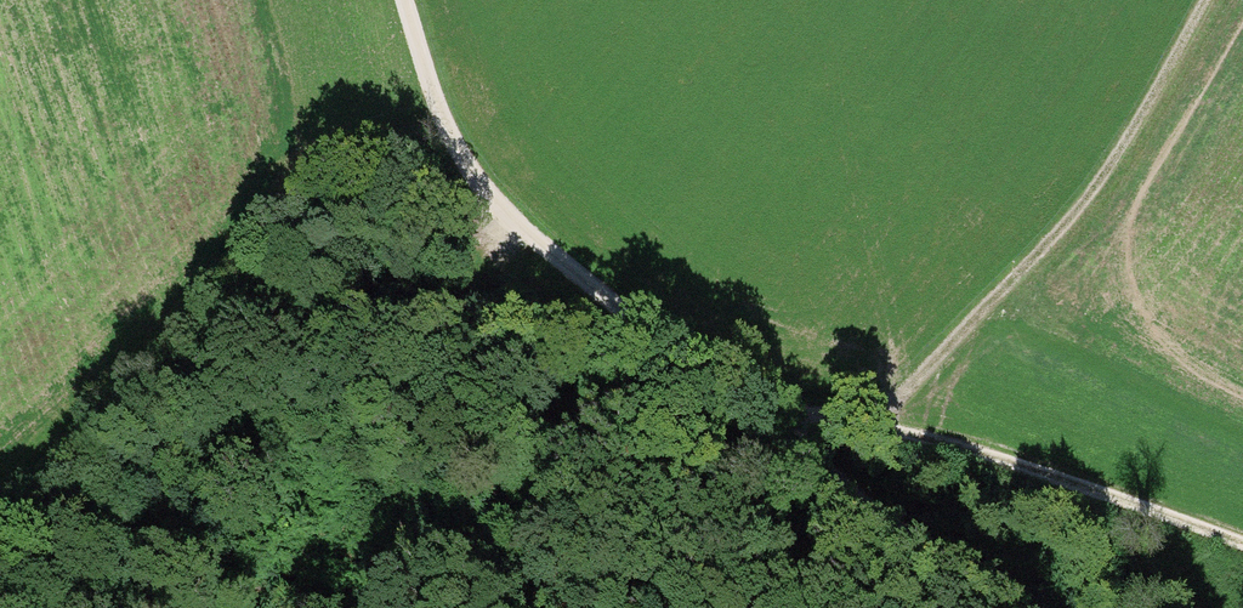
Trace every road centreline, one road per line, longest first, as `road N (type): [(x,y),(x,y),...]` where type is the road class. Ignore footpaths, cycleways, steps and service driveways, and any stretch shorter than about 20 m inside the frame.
road 1 (track): [(398,0),(471,185),(984,607)]
road 2 (track): [(689,372),(1123,502),(1242,547)]
road 3 (track): [(870,429),(1118,158),(1208,0)]
road 4 (track): [(488,200),(466,346),(475,429),(538,570),(571,607)]

